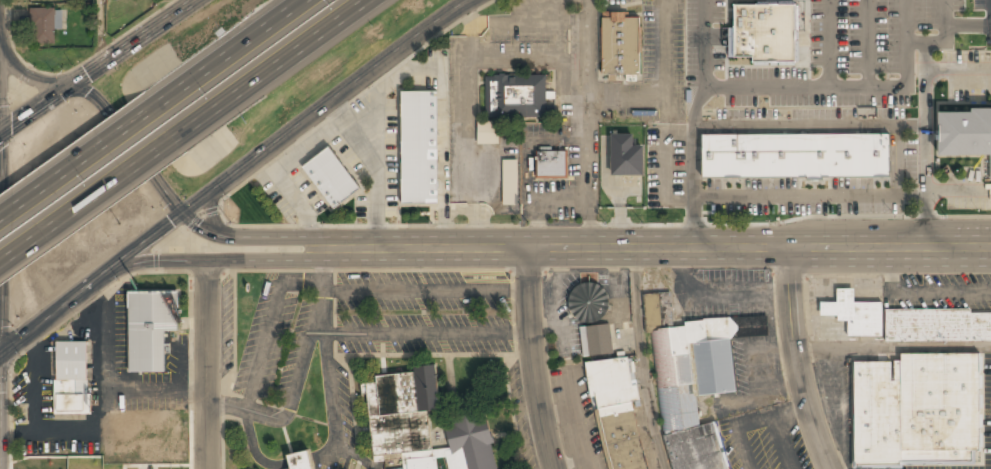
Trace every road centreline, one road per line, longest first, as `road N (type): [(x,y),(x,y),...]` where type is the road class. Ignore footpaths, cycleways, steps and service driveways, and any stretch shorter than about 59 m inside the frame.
road 1 (secondary): [(0,355),(475,0)]
road 2 (tertiary): [(990,248),(433,249)]
road 3 (tertiary): [(126,265),(433,249)]
road 4 (tertiary): [(433,249),(240,237),(198,228),(187,217)]
road 5 (motorway): [(174,146),(368,0)]
road 6 (secondary): [(200,0),(0,127)]
road 7 (residential): [(829,468),(801,377),(790,249)]
road 8 (residential): [(558,468),(538,371),(528,250)]
road 9 (motorway): [(0,272),(174,146)]
road 10 (residential): [(208,468),(207,262)]
road 11 (motorway): [(164,104),(0,222)]
road 12 (tertiary): [(187,217),(101,102),(59,89)]
road 13 (motorway): [(310,0),(164,104)]

